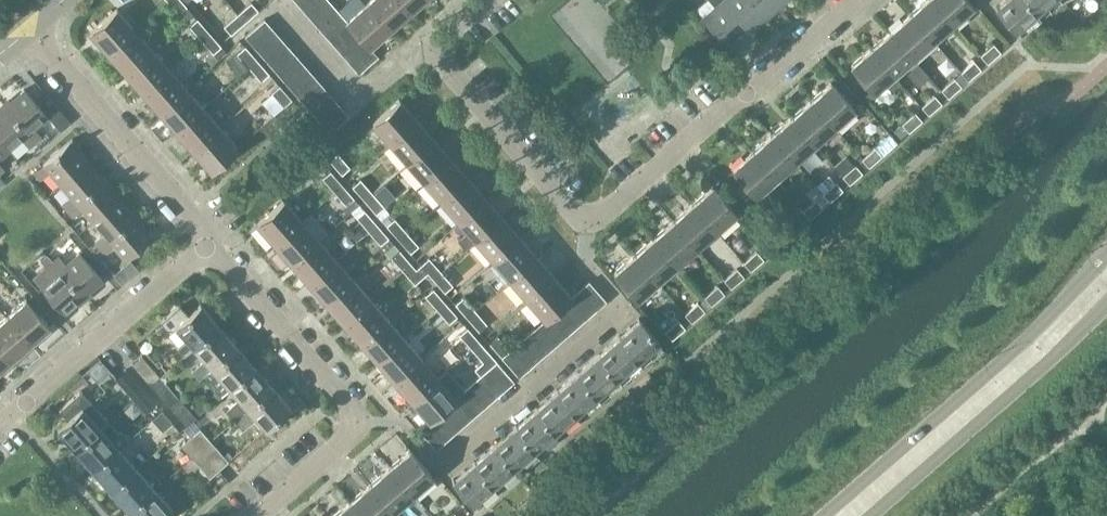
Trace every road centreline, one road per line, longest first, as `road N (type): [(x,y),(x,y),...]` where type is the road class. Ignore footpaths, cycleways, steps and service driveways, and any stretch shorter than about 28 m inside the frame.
road 1 (residential): [(485,0),(429,48),(590,223),(853,0)]
road 2 (secondary): [(1106,258),(1032,336),(826,515)]
road 3 (residential): [(367,423),(403,422),(443,467),(622,312)]
road 4 (secondary): [(872,515),(1106,304)]
road 5 (residential): [(206,237),(0,421)]
road 6 (residential): [(206,237),(29,31)]
road 7 (residential): [(367,423),(206,237)]
road 8 (residential): [(263,515),(367,423)]

